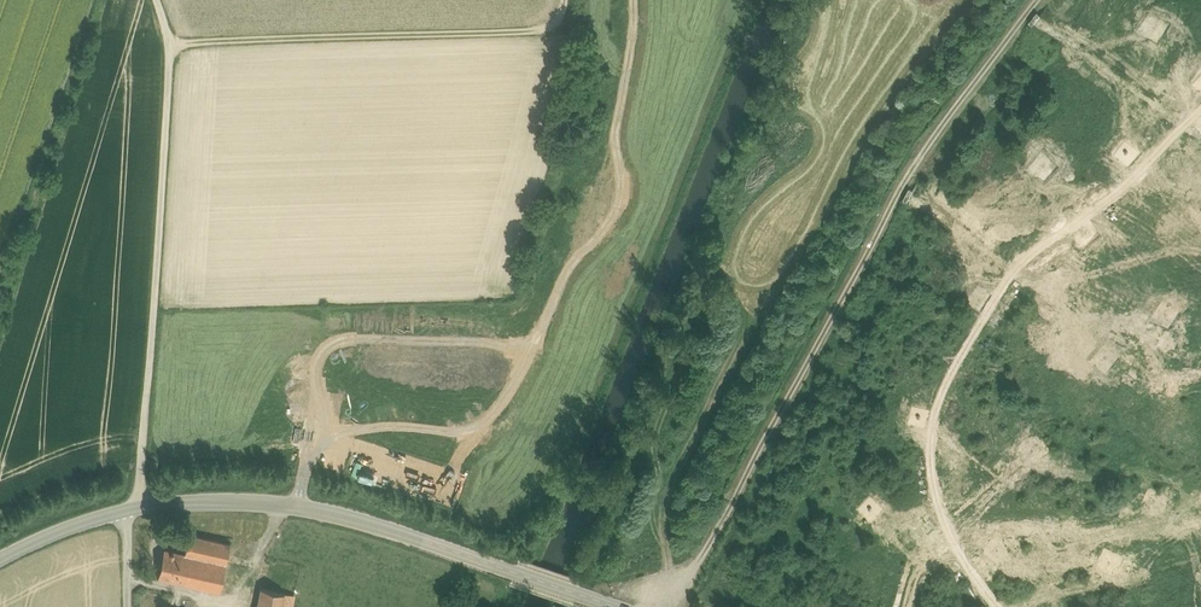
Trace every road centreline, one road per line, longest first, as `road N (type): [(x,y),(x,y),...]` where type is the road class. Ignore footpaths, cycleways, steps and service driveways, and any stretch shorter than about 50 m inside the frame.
road 1 (residential): [(138,508),(171,43),(157,0)]
road 2 (unclassified): [(138,508),(297,506),(407,534),(618,606)]
road 3 (track): [(564,0),(550,26),(527,32),(171,43)]
road 4 (unclassified): [(0,561),(49,535),(138,508)]

